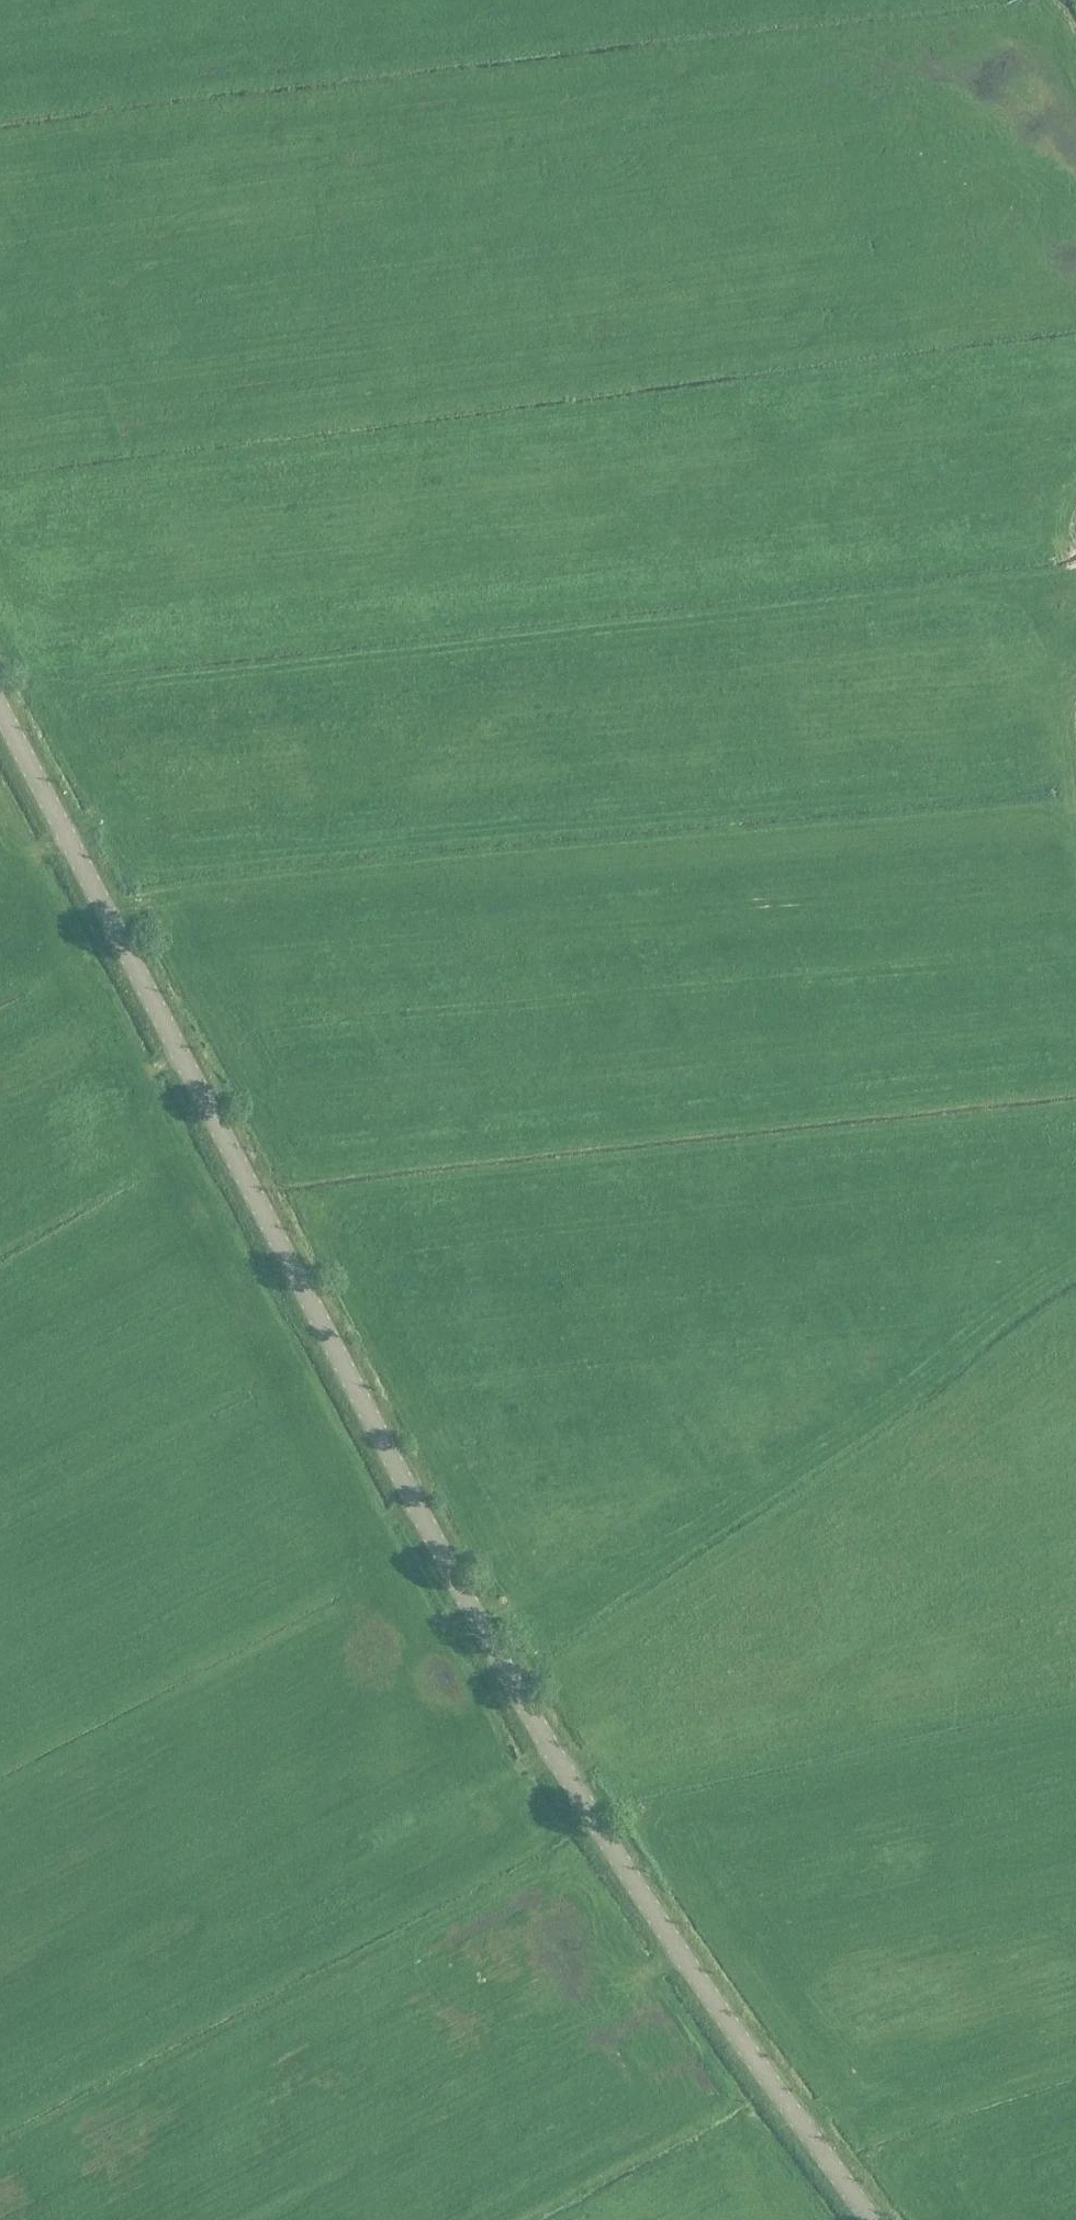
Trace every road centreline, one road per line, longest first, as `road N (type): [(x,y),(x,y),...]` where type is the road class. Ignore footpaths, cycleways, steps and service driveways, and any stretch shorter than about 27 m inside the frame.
road 1 (unclassified): [(875,2219),(593,1812),(354,1386),(0,707)]
road 2 (track): [(1075,809),(107,910)]

